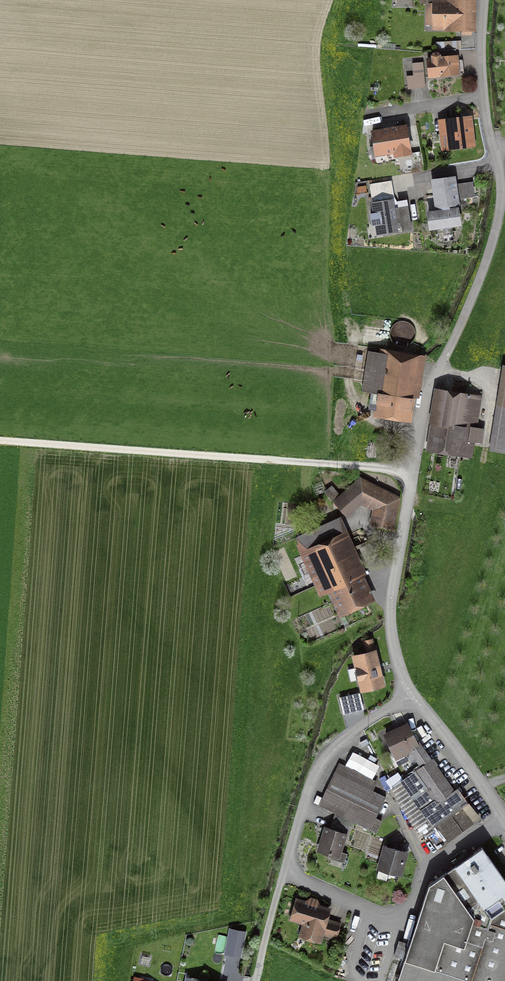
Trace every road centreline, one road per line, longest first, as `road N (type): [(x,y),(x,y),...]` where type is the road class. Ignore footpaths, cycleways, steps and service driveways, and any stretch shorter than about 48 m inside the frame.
road 1 (residential): [(411,695),(393,645),(391,601),(428,391),(486,263),(501,200),(483,97),(483,0)]
road 2 (track): [(413,475),(0,439)]
road 3 (unclassified): [(411,695),(315,767),(259,980)]
road 4 (residential): [(504,823),(411,695)]

